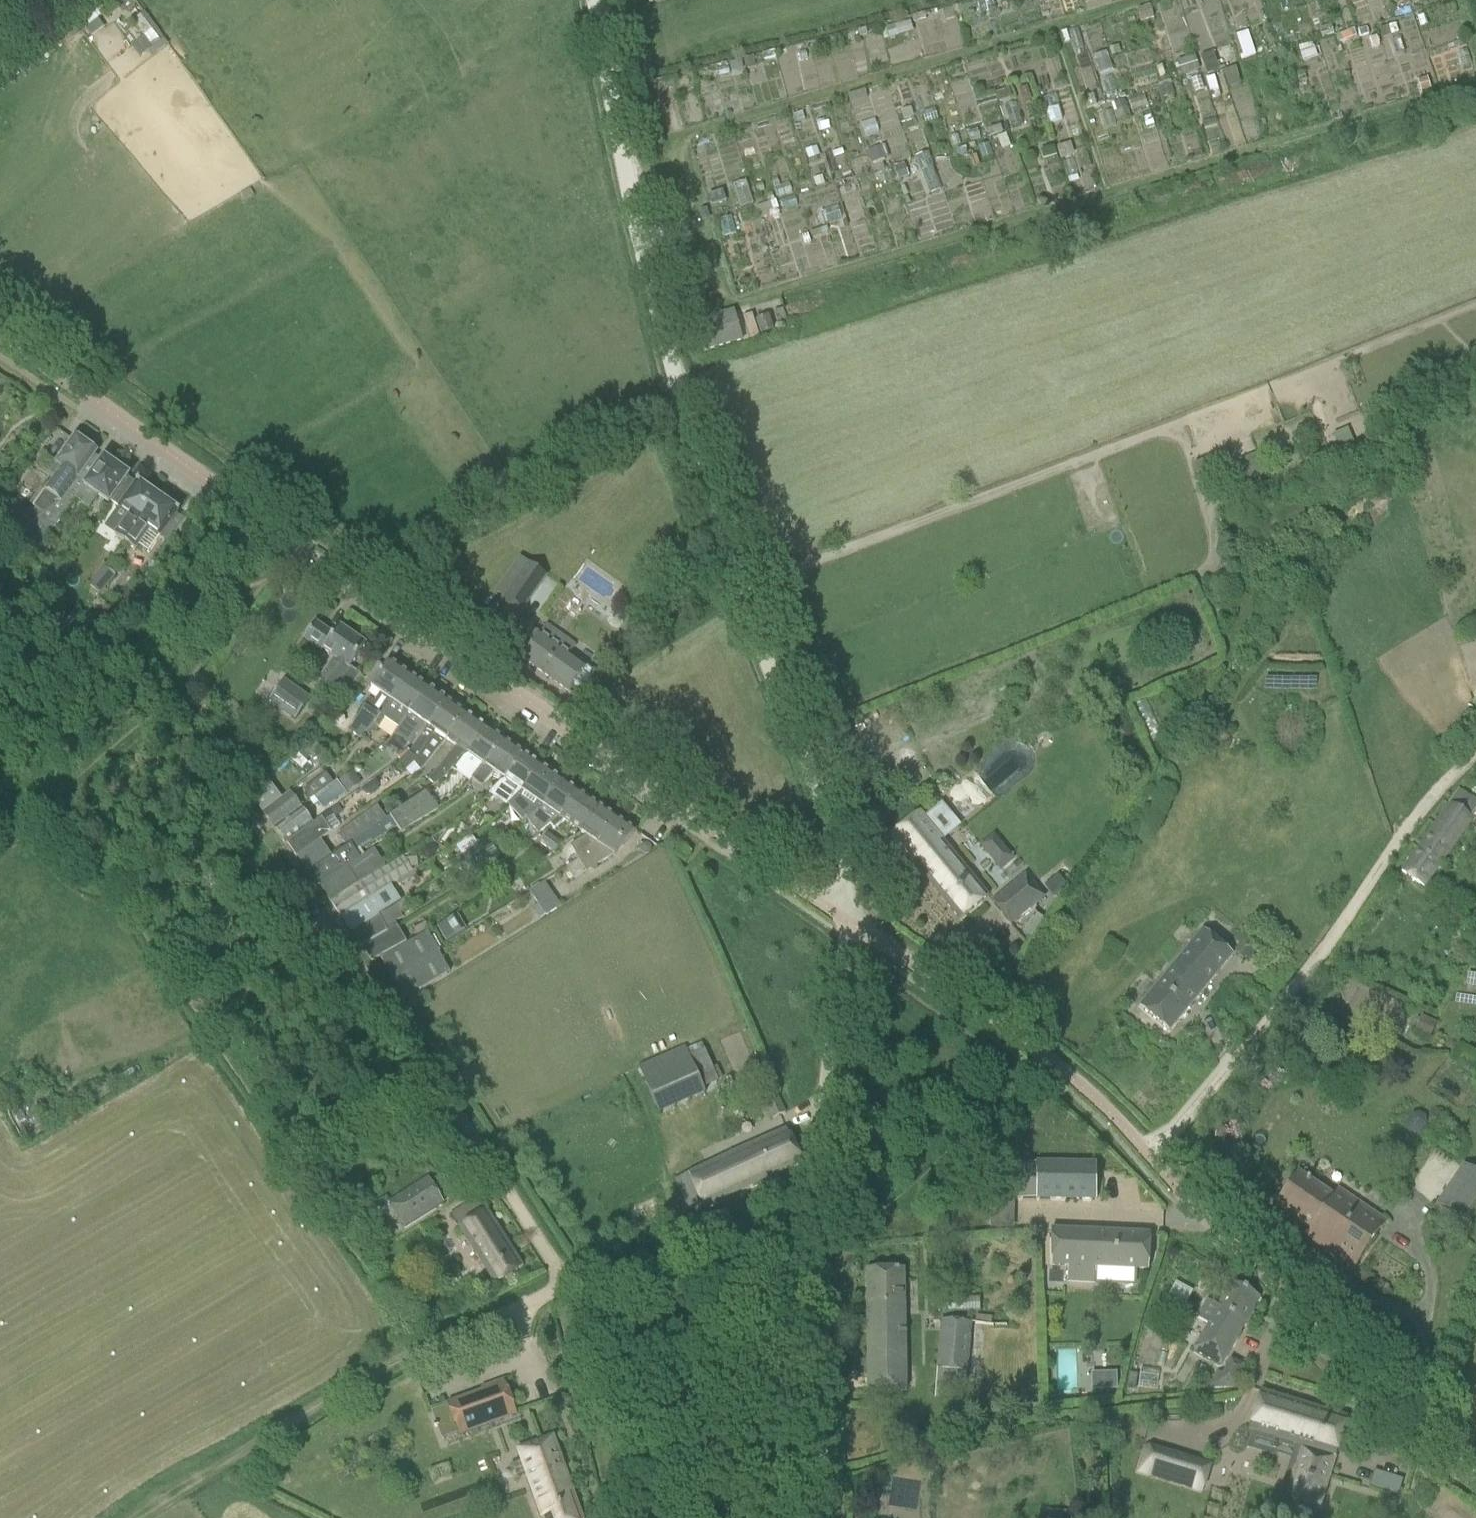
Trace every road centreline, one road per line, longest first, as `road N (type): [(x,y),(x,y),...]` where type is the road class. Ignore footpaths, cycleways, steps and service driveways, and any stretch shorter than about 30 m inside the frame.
road 1 (unclassified): [(846,923),(0,338)]
road 2 (track): [(846,923),(848,852),(678,372),(596,0)]
road 3 (residential): [(846,923),(1067,1074),(1356,1366),(1475,1464)]
road 4 (track): [(822,1233),(564,1290),(378,1371),(126,1517)]
road 5 (unclassified): [(826,1517),(822,1233),(846,923)]
road 6 (track): [(564,1290),(453,1099),(345,941),(257,826),(241,821)]

